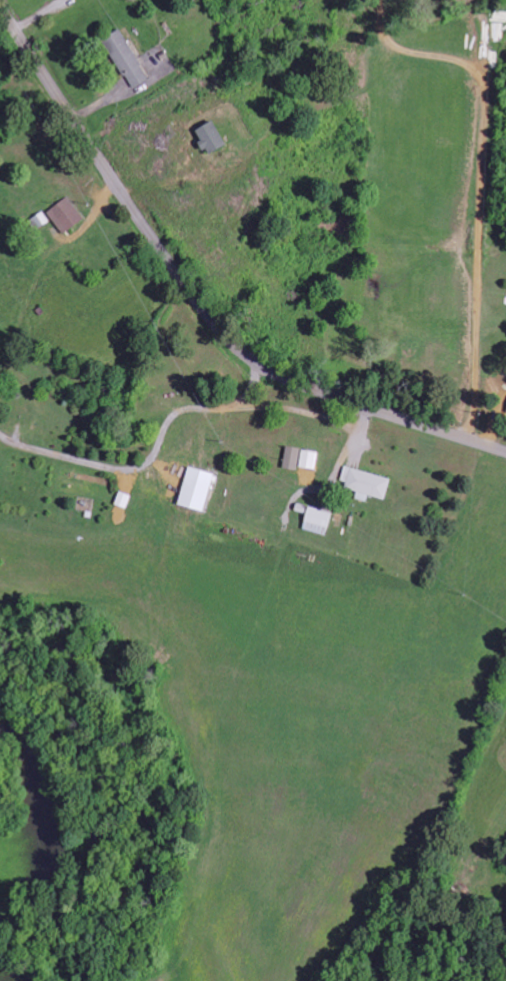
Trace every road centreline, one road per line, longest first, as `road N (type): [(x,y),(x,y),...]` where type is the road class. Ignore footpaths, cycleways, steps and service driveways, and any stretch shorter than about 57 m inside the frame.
road 1 (residential): [(505,450),(325,391),(241,349),(198,299),(0,6)]

